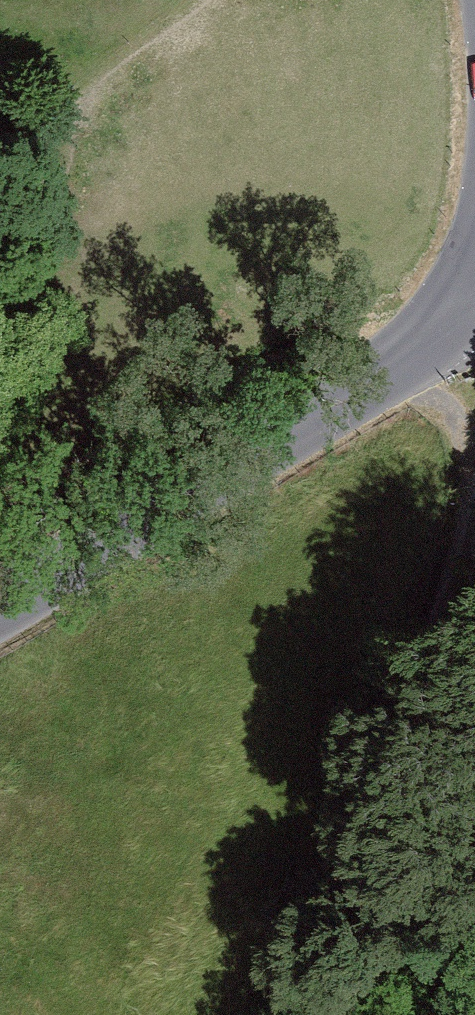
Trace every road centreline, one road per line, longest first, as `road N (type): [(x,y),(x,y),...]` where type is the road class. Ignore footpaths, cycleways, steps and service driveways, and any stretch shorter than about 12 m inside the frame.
road 1 (track): [(395,369),(454,418),(469,509),(453,575),(320,929),(304,1014)]
road 2 (unclassified): [(0,617),(395,369),(474,289)]

